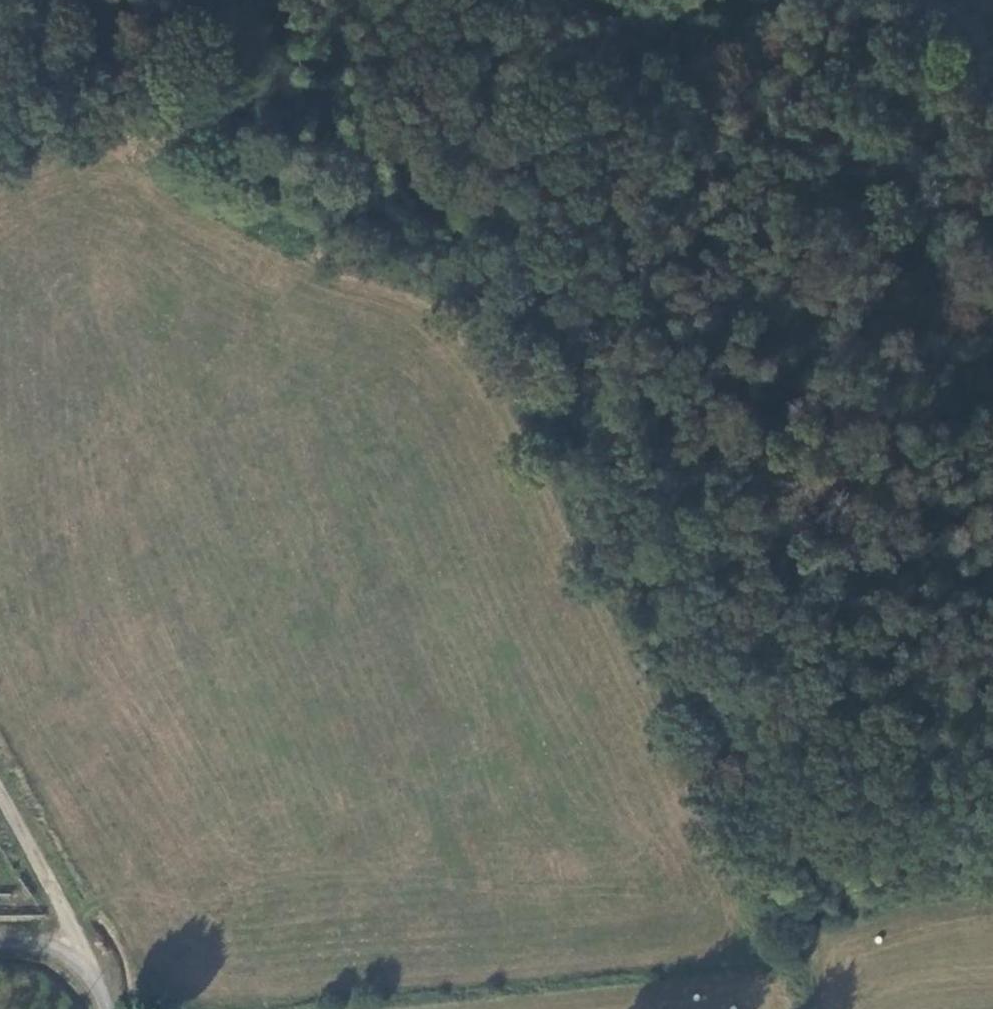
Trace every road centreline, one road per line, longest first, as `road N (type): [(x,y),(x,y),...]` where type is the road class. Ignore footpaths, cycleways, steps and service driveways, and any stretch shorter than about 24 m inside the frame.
road 1 (unclassified): [(84,943),(0,803)]

